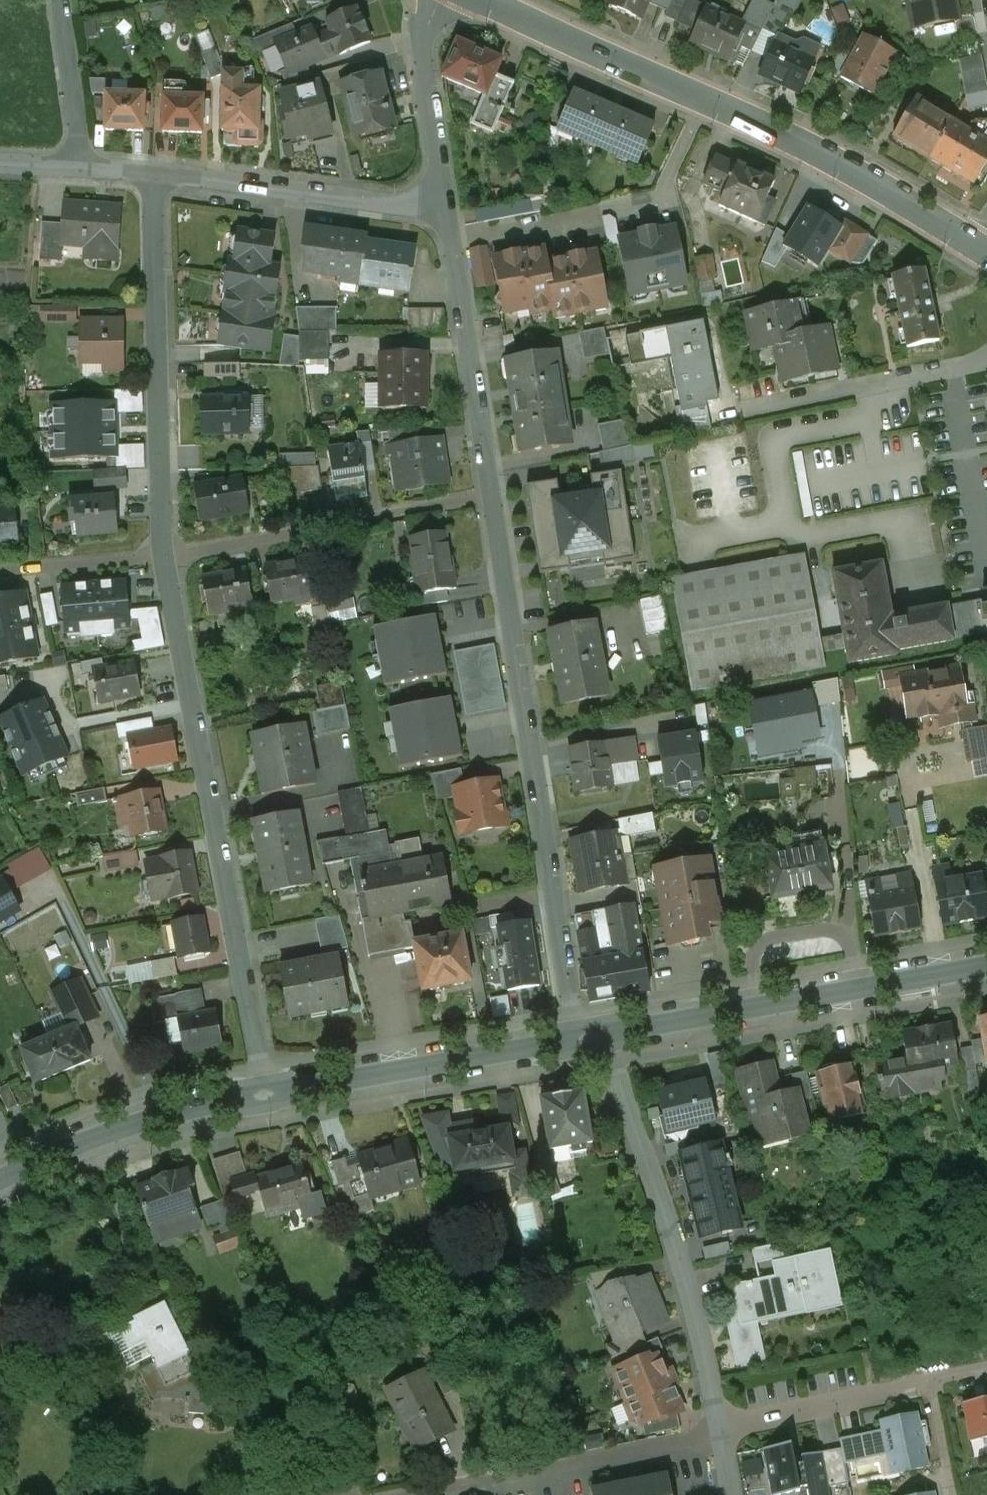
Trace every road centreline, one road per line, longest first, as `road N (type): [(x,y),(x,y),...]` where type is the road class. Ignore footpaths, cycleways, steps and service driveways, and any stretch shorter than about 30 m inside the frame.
road 1 (secondary): [(986,252),(782,141),(481,0)]
road 2 (residential): [(165,557),(267,1093)]
road 3 (residential): [(493,500),(578,1038)]
road 4 (residential): [(722,1431),(683,1265),(609,1033)]
road 5 (residential): [(157,174),(165,557)]
road 6 (tertiary): [(609,1033),(986,965)]
road 7 (residential): [(165,557),(493,500)]
road 8 (tertiary): [(267,1093),(578,1038)]
road 9 (residential): [(722,1431),(427,1494)]
road 10 (residential): [(444,204),(493,500)]
road 11 (residential): [(157,174),(444,204)]
road 12 (tertiary): [(0,1180),(120,1127),(267,1093)]
road 13 (residential): [(722,1431),(986,1376)]
road 14 (residential): [(986,356),(742,411)]
road 15 (residential): [(439,0),(423,44),(444,204)]
road 16 (residential): [(79,166),(60,0)]
road 17 (residential): [(165,557),(0,570)]

